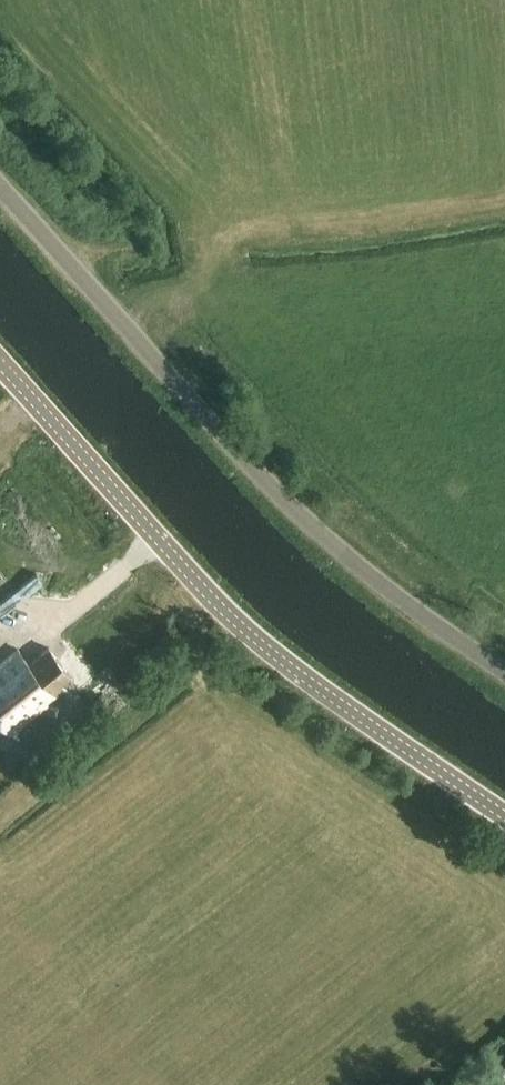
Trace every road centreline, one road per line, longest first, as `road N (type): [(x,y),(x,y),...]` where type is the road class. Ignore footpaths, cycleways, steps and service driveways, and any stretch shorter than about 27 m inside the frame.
road 1 (unclassified): [(504,671),(384,588),(275,491),(0,186)]
road 2 (tertiary): [(504,814),(266,650),(0,364)]

